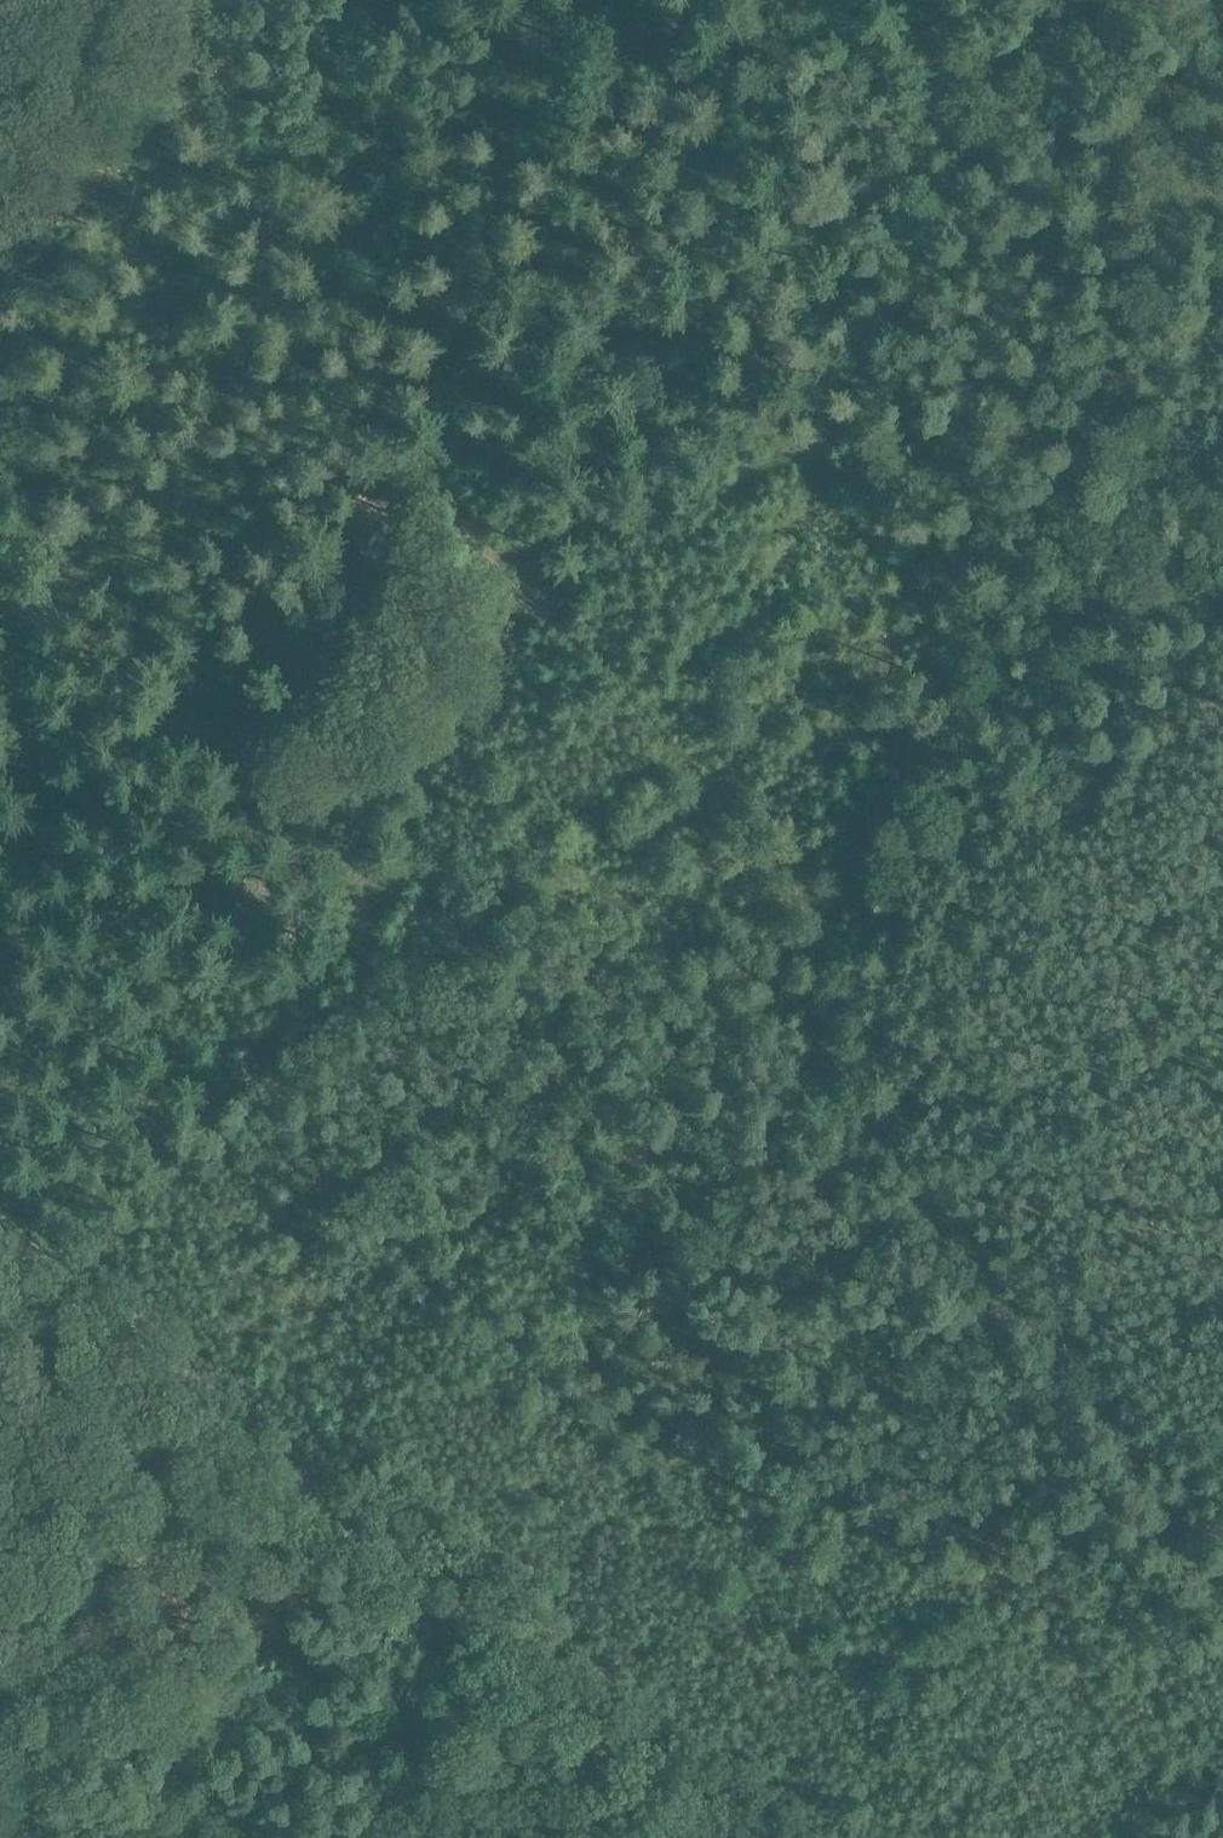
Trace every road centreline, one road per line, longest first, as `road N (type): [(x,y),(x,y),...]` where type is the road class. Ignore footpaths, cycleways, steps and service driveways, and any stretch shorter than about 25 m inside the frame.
road 1 (tertiary): [(725,1837),(187,1398),(0,1222)]

